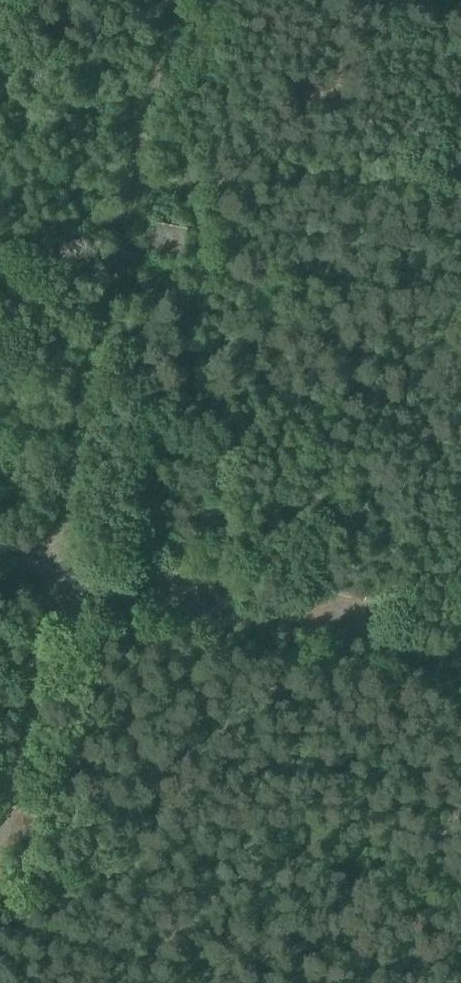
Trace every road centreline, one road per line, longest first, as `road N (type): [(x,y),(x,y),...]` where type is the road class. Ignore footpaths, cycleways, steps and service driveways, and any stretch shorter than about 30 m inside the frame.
road 1 (unclassified): [(169,0),(42,565)]
road 2 (unclassified): [(460,658),(42,565)]
road 3 (unclassified): [(42,565),(0,767)]

